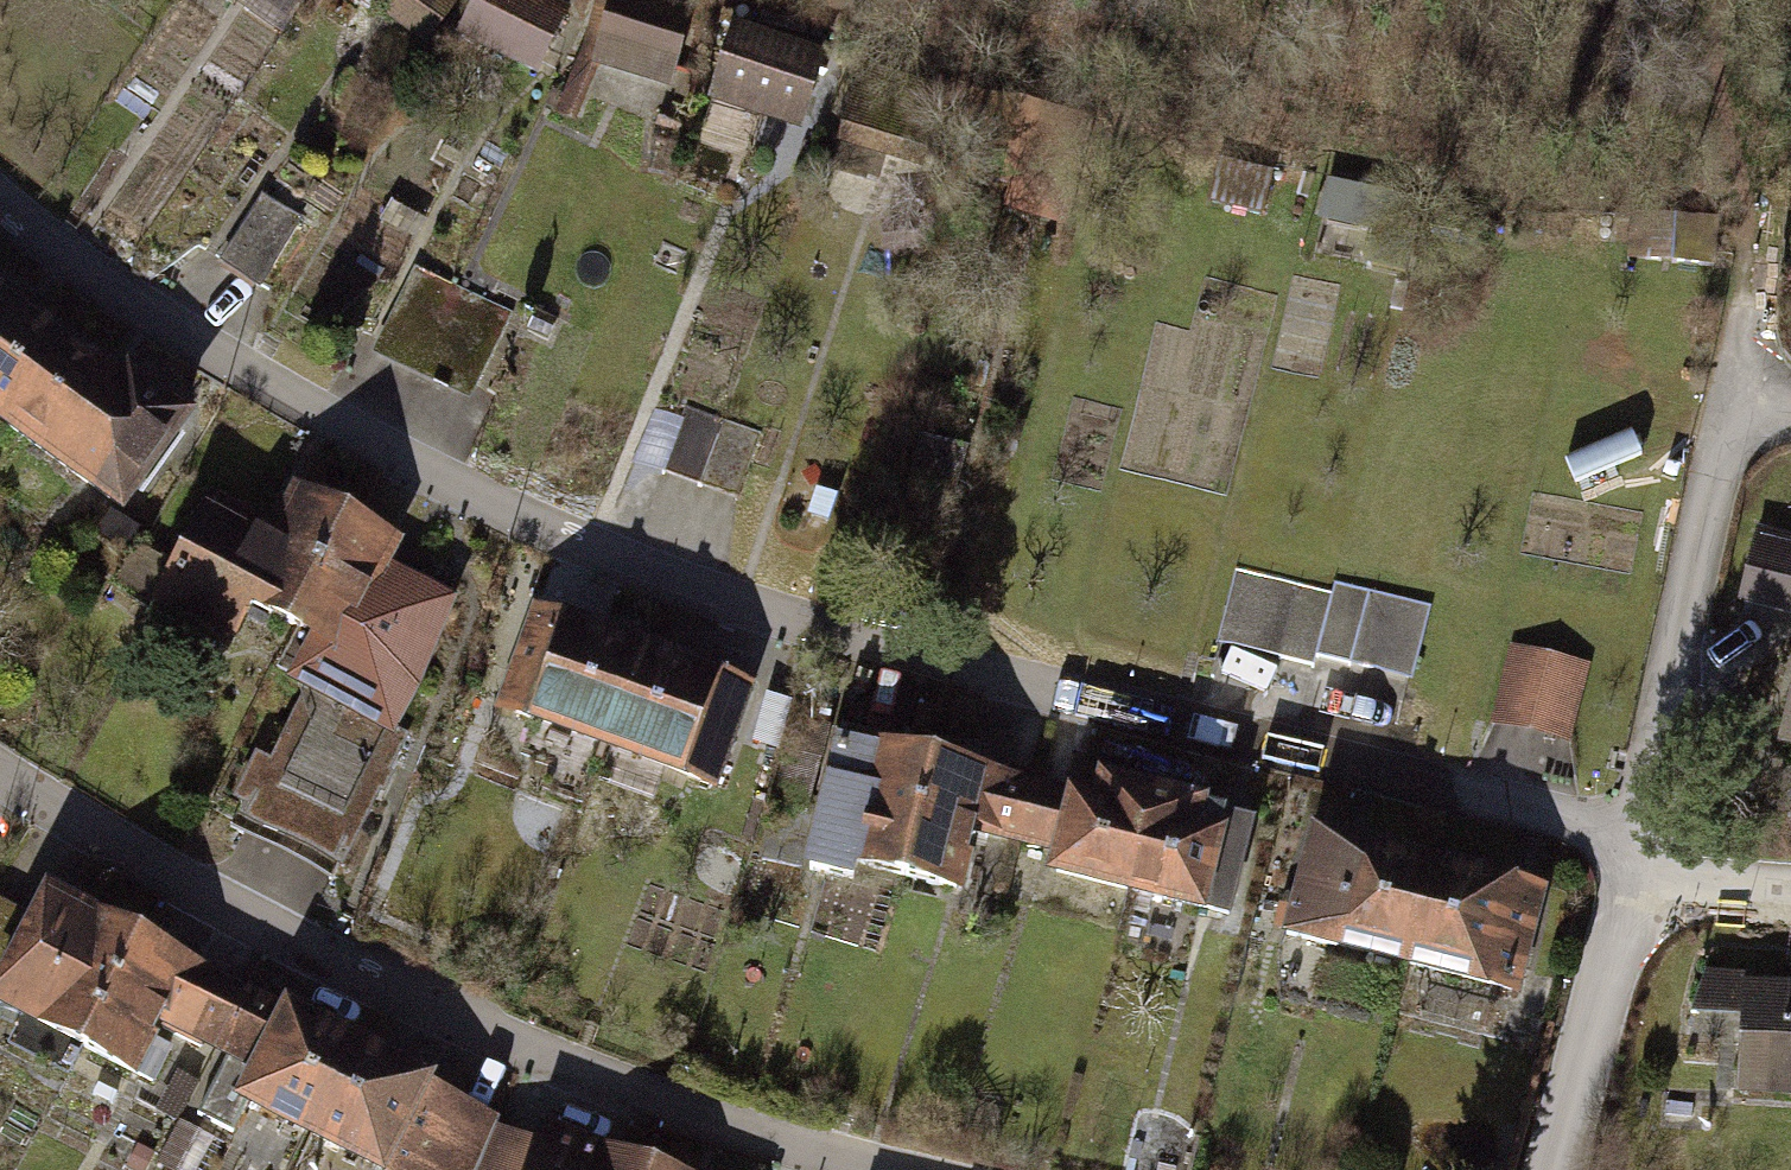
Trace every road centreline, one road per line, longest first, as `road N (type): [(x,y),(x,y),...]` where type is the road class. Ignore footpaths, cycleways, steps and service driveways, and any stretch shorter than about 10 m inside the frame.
road 1 (residential): [(0,199),(167,326),(466,495),(754,625),(1539,811),(1640,854)]
road 2 (residential): [(0,773),(214,913),(629,1106),(884,1169)]
road 3 (residential): [(1733,419),(1640,854)]
road 4 (residential): [(1545,1169),(1640,854)]
road 5 (track): [(1790,79),(1756,306)]
road 6 (residential): [(1640,854),(1715,884),(1790,890)]

